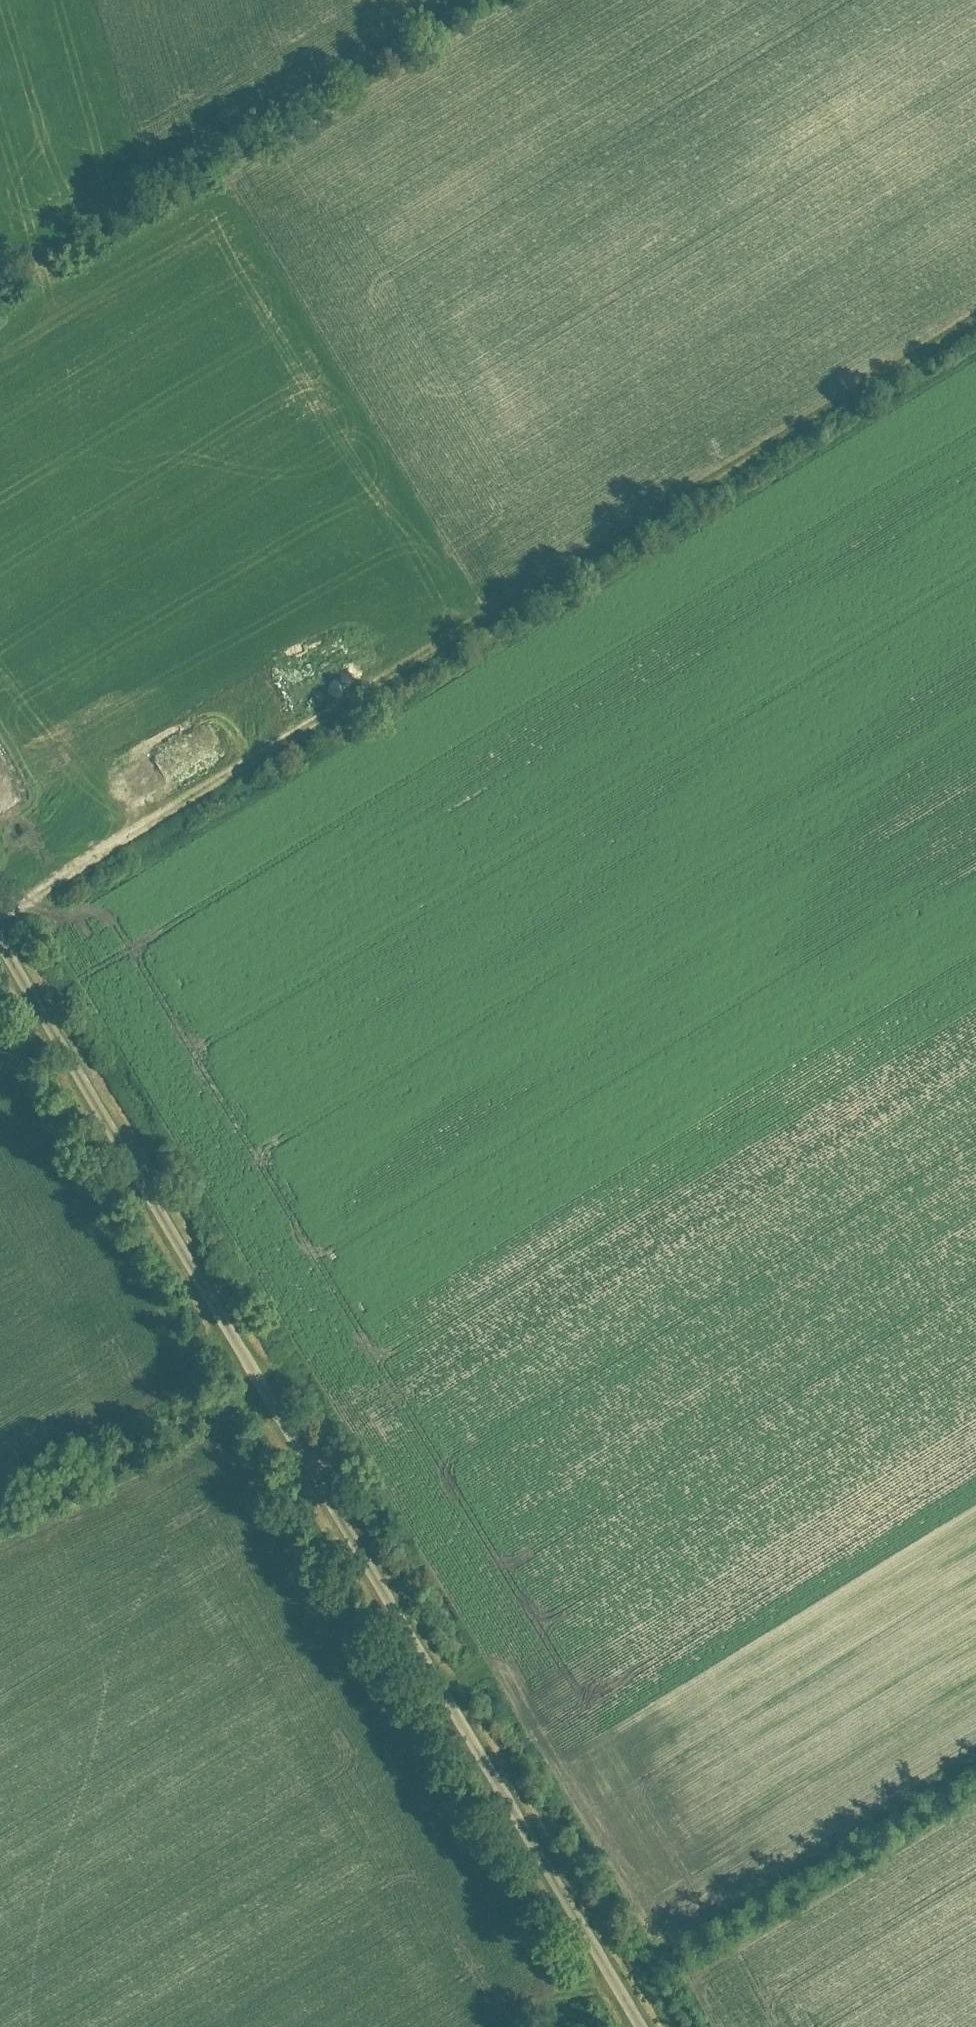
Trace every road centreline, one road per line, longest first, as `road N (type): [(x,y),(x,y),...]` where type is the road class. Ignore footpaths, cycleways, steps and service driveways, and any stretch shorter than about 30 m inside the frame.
road 1 (residential): [(647,2026),(0,941)]

